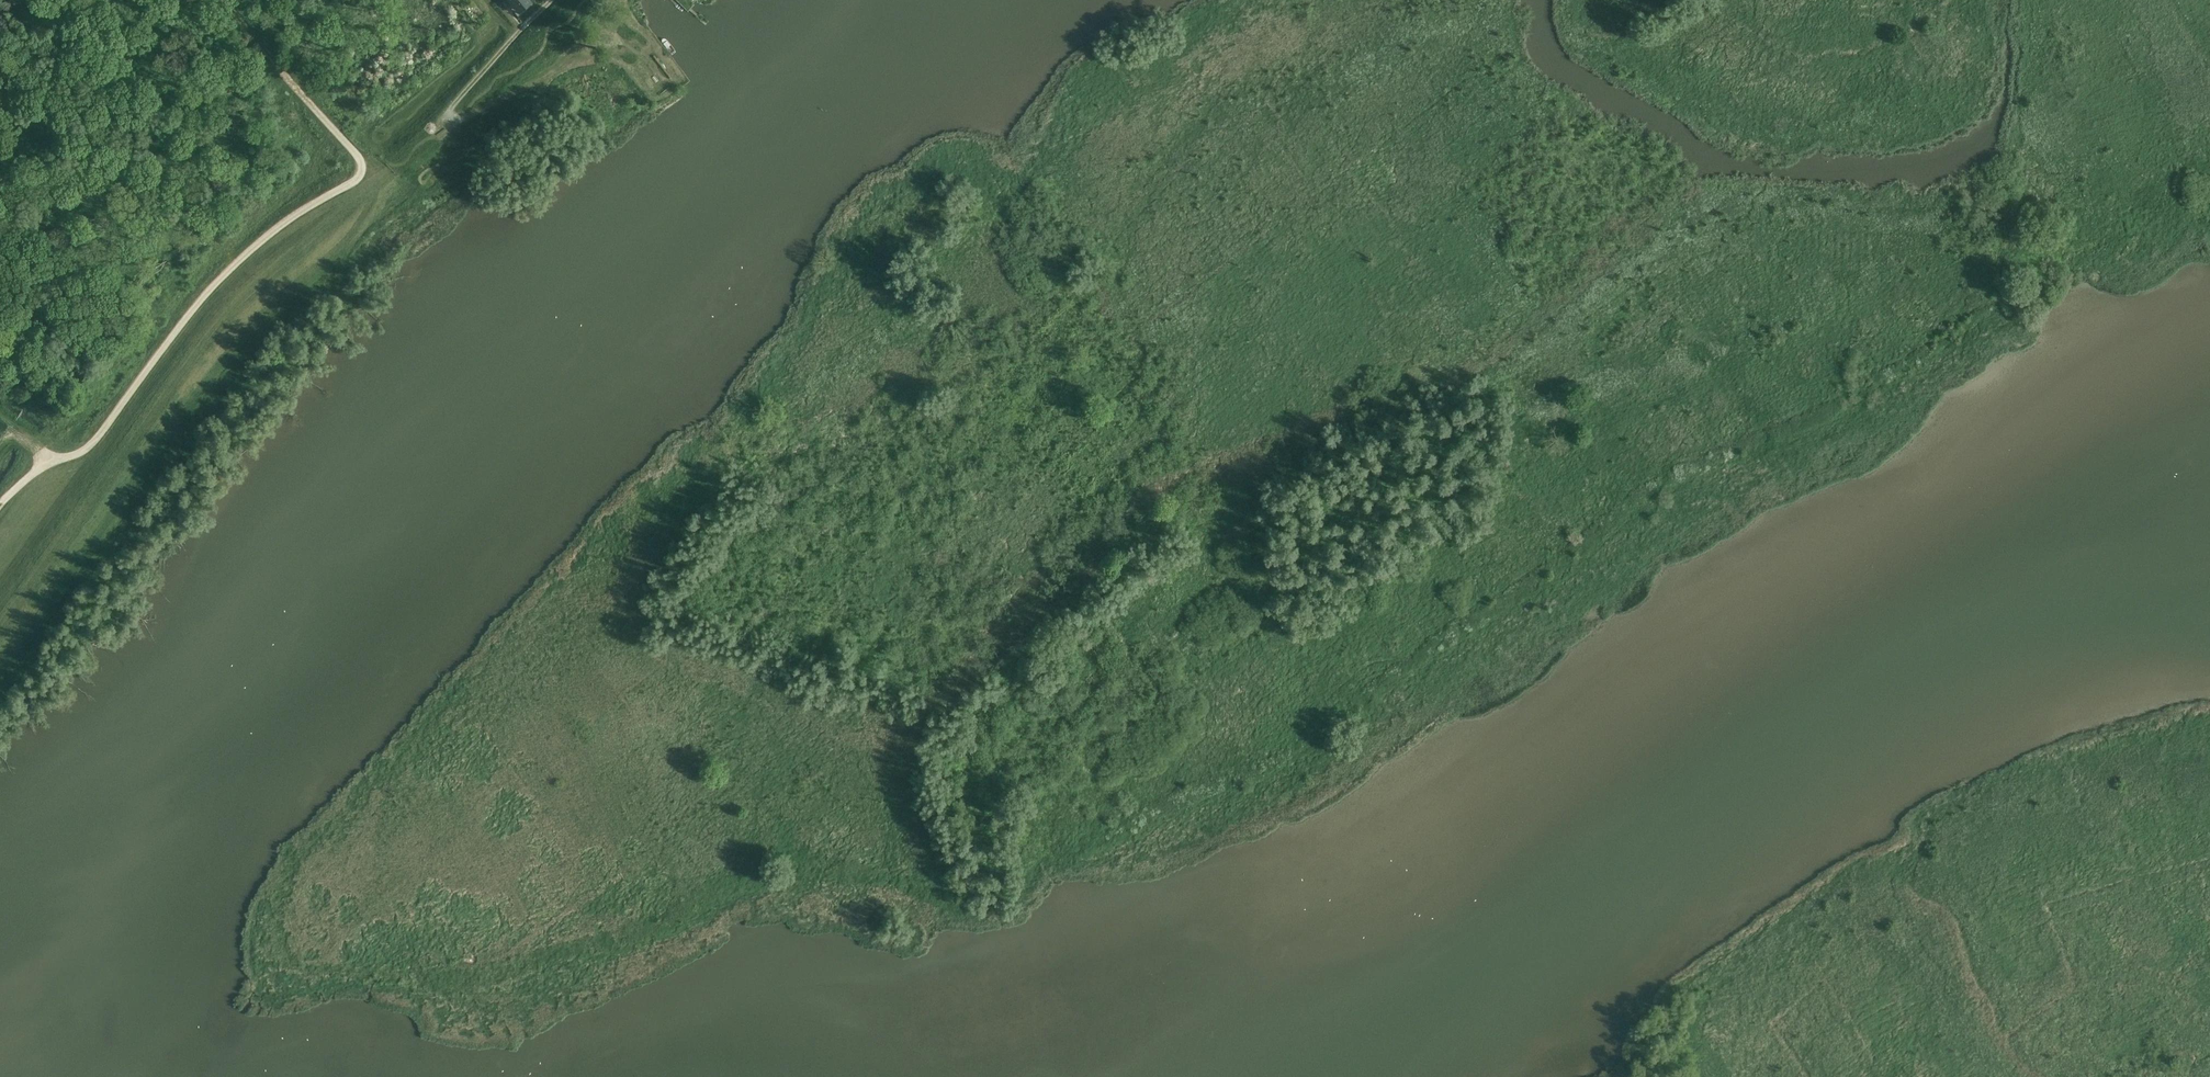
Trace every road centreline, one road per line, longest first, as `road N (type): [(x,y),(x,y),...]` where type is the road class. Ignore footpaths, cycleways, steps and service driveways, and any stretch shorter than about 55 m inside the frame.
road 1 (track): [(0,582),(194,308),(264,239),(356,180),(362,165)]
road 2 (track): [(442,127),(502,49),(553,0)]
road 3 (track): [(295,87),(362,165),(391,166)]

